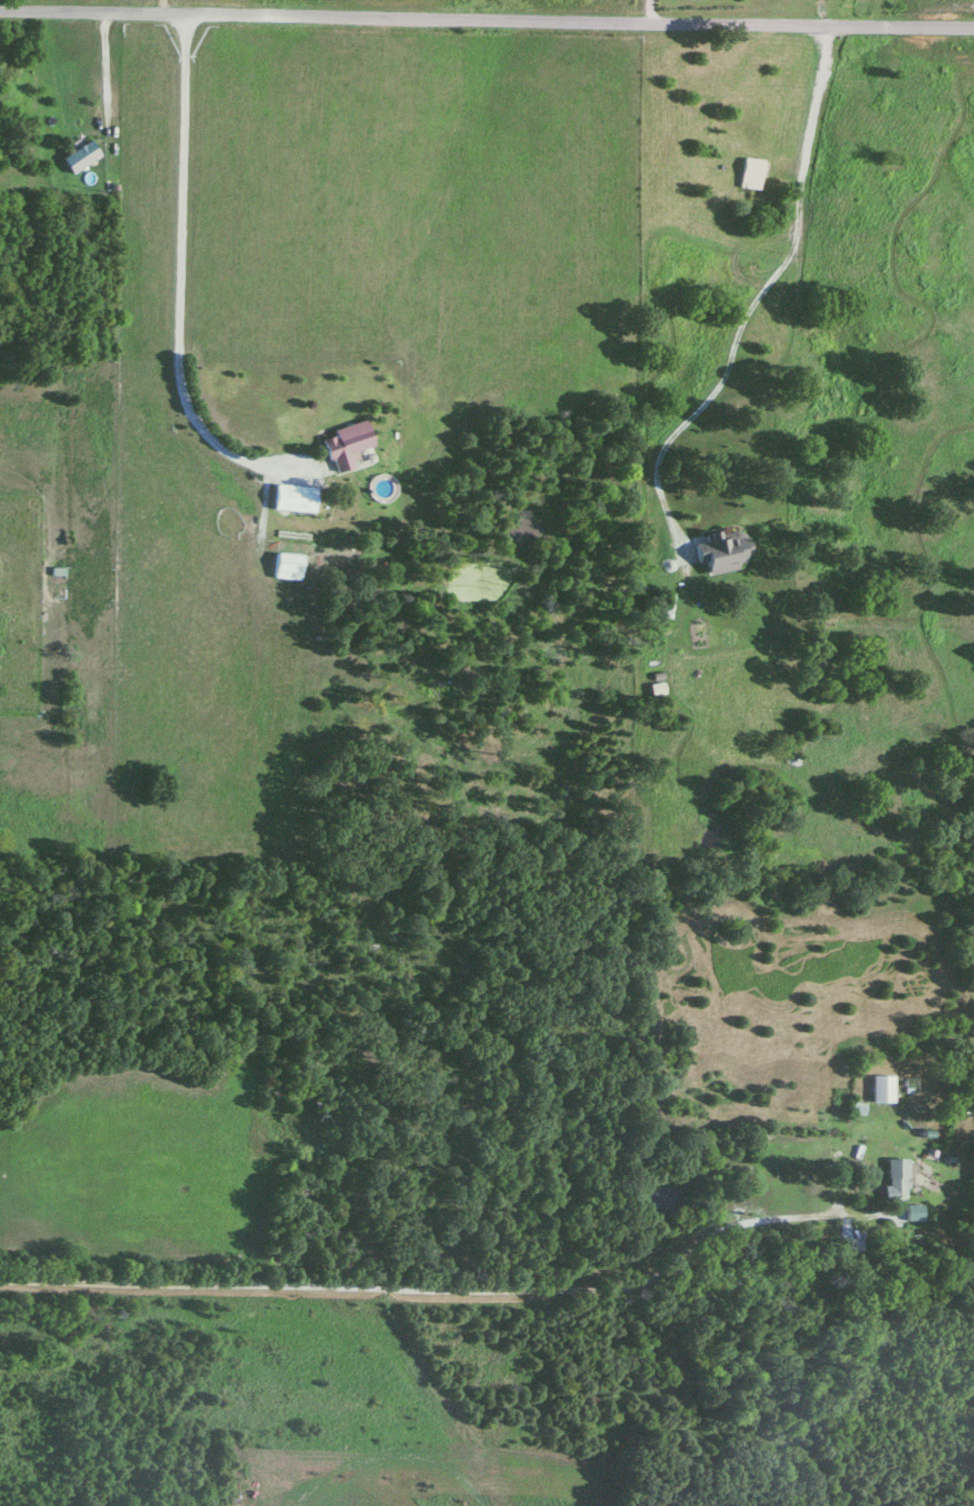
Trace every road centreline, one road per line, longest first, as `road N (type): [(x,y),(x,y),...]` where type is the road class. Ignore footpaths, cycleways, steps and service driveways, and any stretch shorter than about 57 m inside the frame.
road 1 (residential): [(973,30),(0,13)]

